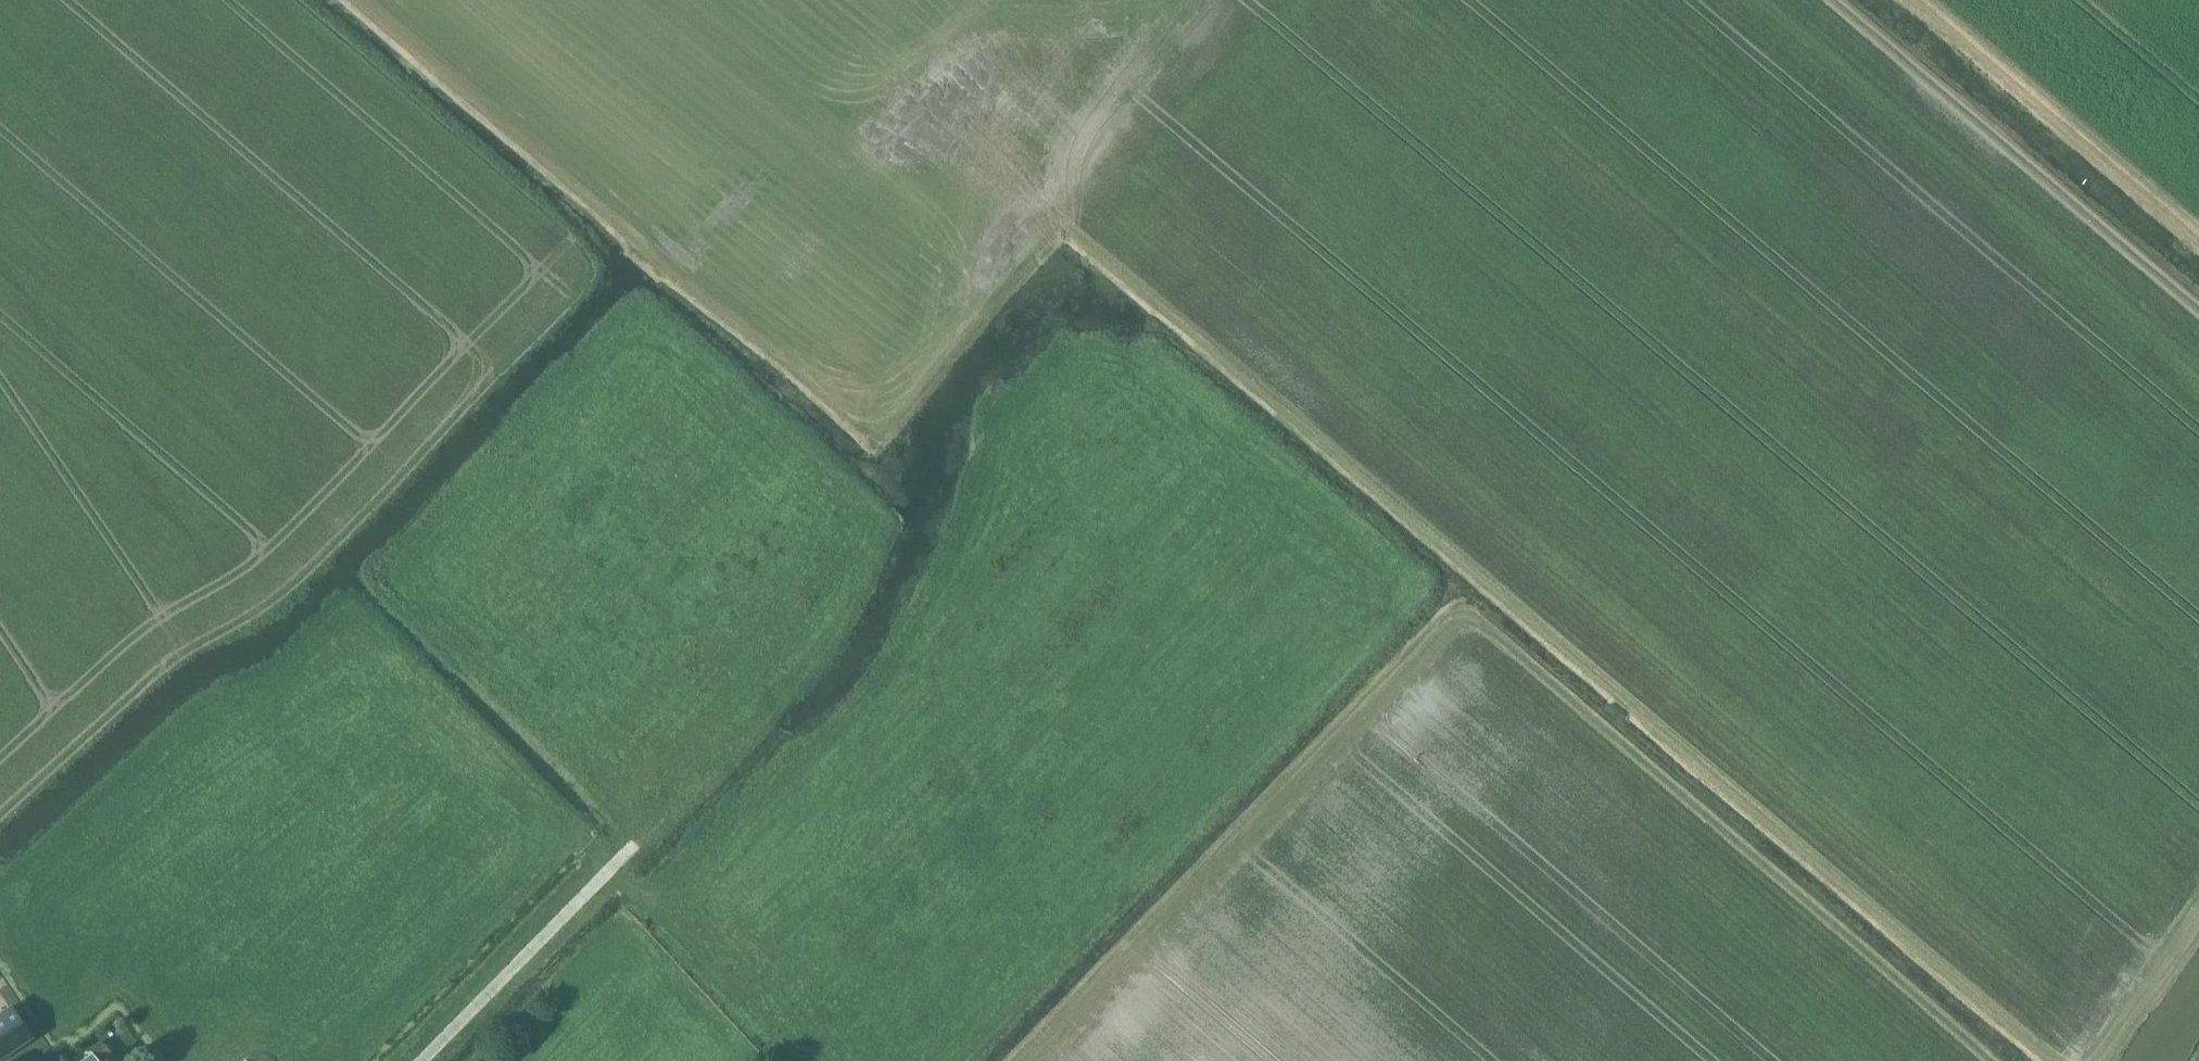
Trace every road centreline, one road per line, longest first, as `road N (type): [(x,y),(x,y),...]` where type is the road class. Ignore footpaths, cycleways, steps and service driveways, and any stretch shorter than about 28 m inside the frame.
road 1 (track): [(636,843),(416,1060)]

